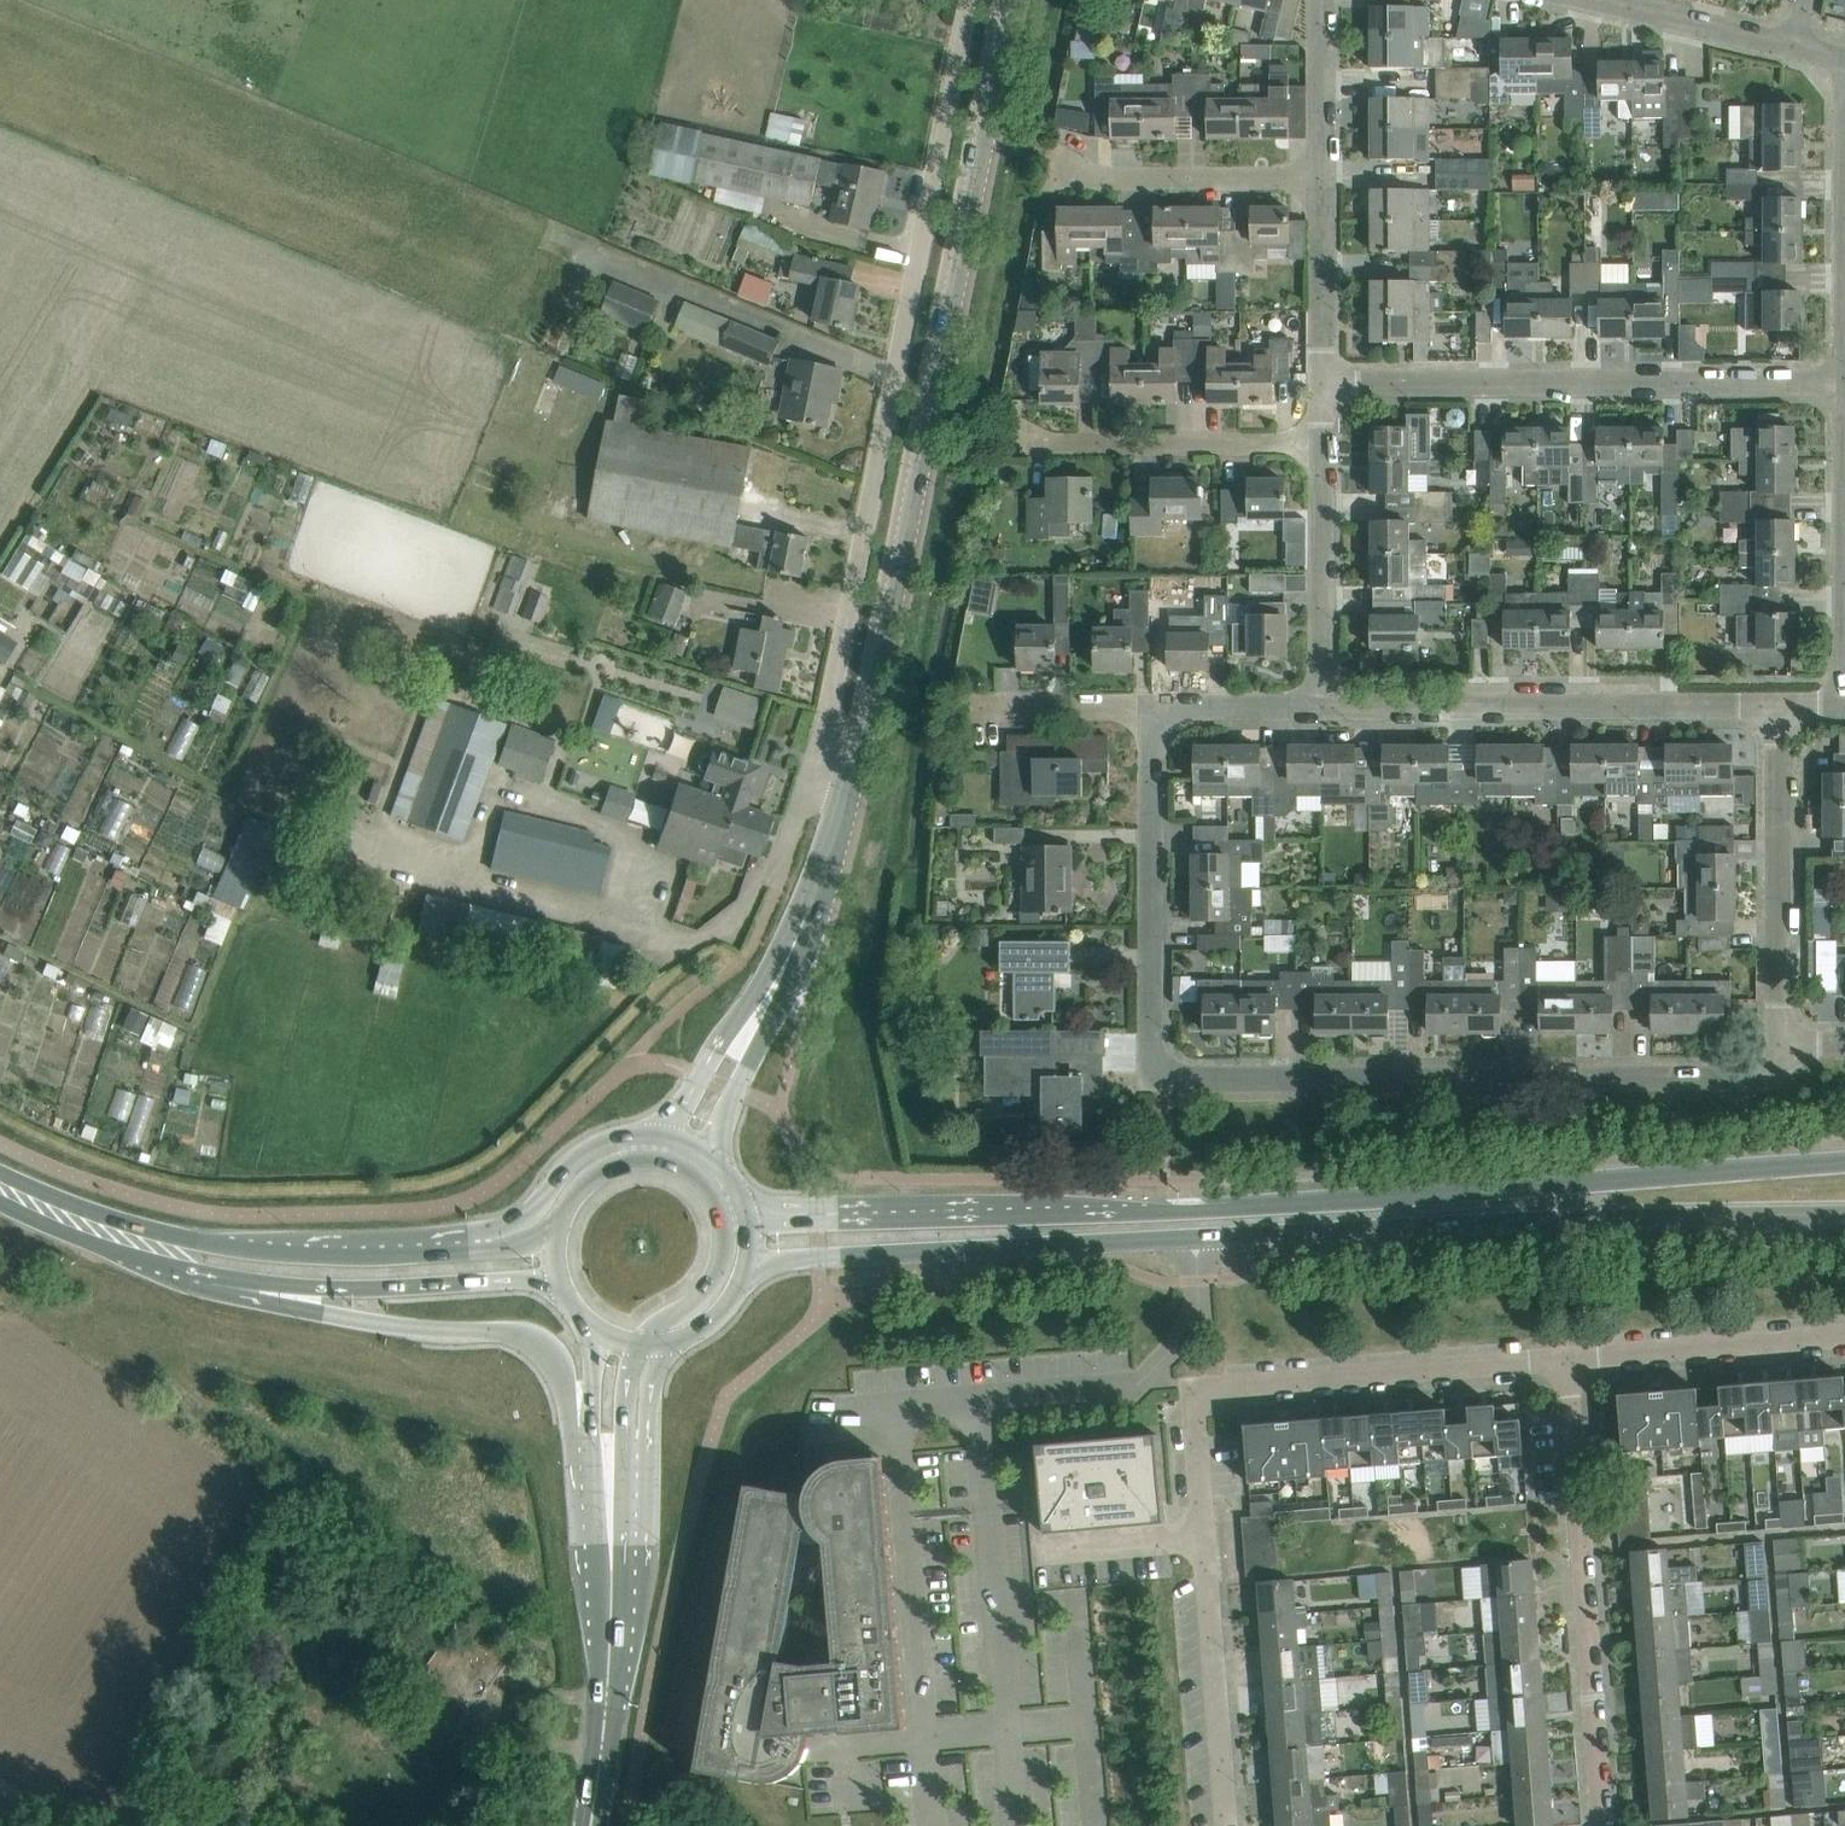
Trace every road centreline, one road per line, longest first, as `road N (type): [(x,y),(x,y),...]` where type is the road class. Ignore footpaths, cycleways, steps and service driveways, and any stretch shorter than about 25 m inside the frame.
road 1 (secondary): [(745,1273),(819,1256),(1570,1219),(1844,1214)]
road 2 (secondary): [(1844,1167),(1149,1213),(841,1221)]
road 3 (residential): [(1566,1358),(1209,1387),(1200,1406),(1229,1825)]
road 4 (tertiary): [(856,761),(1009,0)]
road 5 (residential): [(820,749),(967,0)]
road 6 (residential): [(1168,1078),(1738,1077),(1767,1068),(1780,1045)]
road 7 (residential): [(1324,382),(1844,383)]
road 8 (residential): [(1605,1825),(1566,1358)]
road 9 (residential): [(1322,707),(1776,706)]
road 10 (primary): [(258,1282),(337,1315),(523,1336),(550,1360),(589,1429)]
road 11 (residential): [(1168,1078),(1153,1055),(1153,710)]
road 12 (primary): [(470,1251),(344,1257),(123,1237)]
road 13 (residential): [(1780,1045),(1776,706)]
road 14 (residential): [(1009,433),(1066,445),(1323,443)]
road 15 (primary): [(258,1282),(321,1288),(512,1280),(562,1286)]
road 16 (primary): [(591,1825),(609,1681),(610,1524)]
road 17 (residential): [(1844,1334),(1566,1358)]
road 18 (residential): [(1058,166),(1107,179),(1323,179)]
road 19 (residential): [(1322,707),(1323,443)]
road 20 (primary): [(658,1135),(591,1146),(537,1206),(490,1230),(470,1251)]
road 21 (tertiary): [(723,1167),(722,1121),(792,951)]
road 22 (tertiary): [(792,951),(658,1135)]
road 23 (residential): [(1324,382),(1323,179)]
road 24 (tertiary): [(792,951),(856,761)]
road 25 (residential): [(1794,46),(1603,0)]
road 26 (primary): [(610,1524),(645,1441),(652,1384),(669,1344)]
road 27 (primary): [(610,1524),(628,1379),(640,1343)]
road 28 (residential): [(1323,179),(1321,0)]
road 29 (residential): [(977,708),(1153,710)]
road 30 (residential): [(1153,710),(1322,707)]
road 31 (primary): [(640,1343),(711,1285),(725,1250),(722,1213)]
road 32 (residential): [(820,749),(778,887)]
road 33 (primary): [(123,1237),(203,1271),(258,1282)]
road 34 (primary): [(123,1237),(0,1187)]

